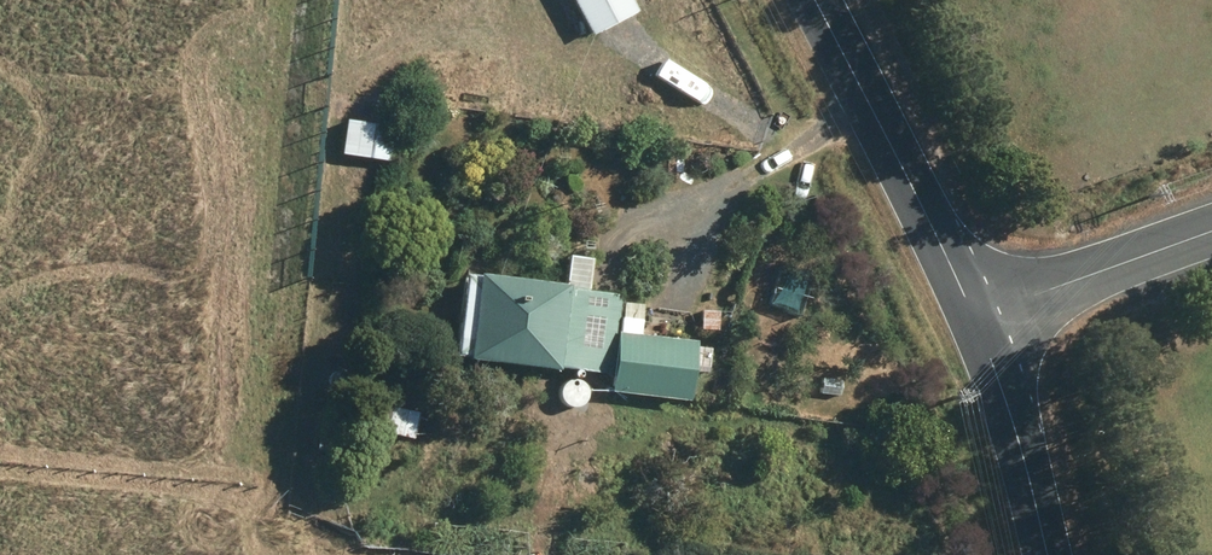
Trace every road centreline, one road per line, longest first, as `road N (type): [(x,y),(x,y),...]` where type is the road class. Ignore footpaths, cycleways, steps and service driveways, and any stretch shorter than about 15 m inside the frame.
road 1 (residential): [(816,0),(978,318)]
road 2 (residential): [(978,318),(1057,554)]
road 3 (residential): [(1211,235),(978,318)]

